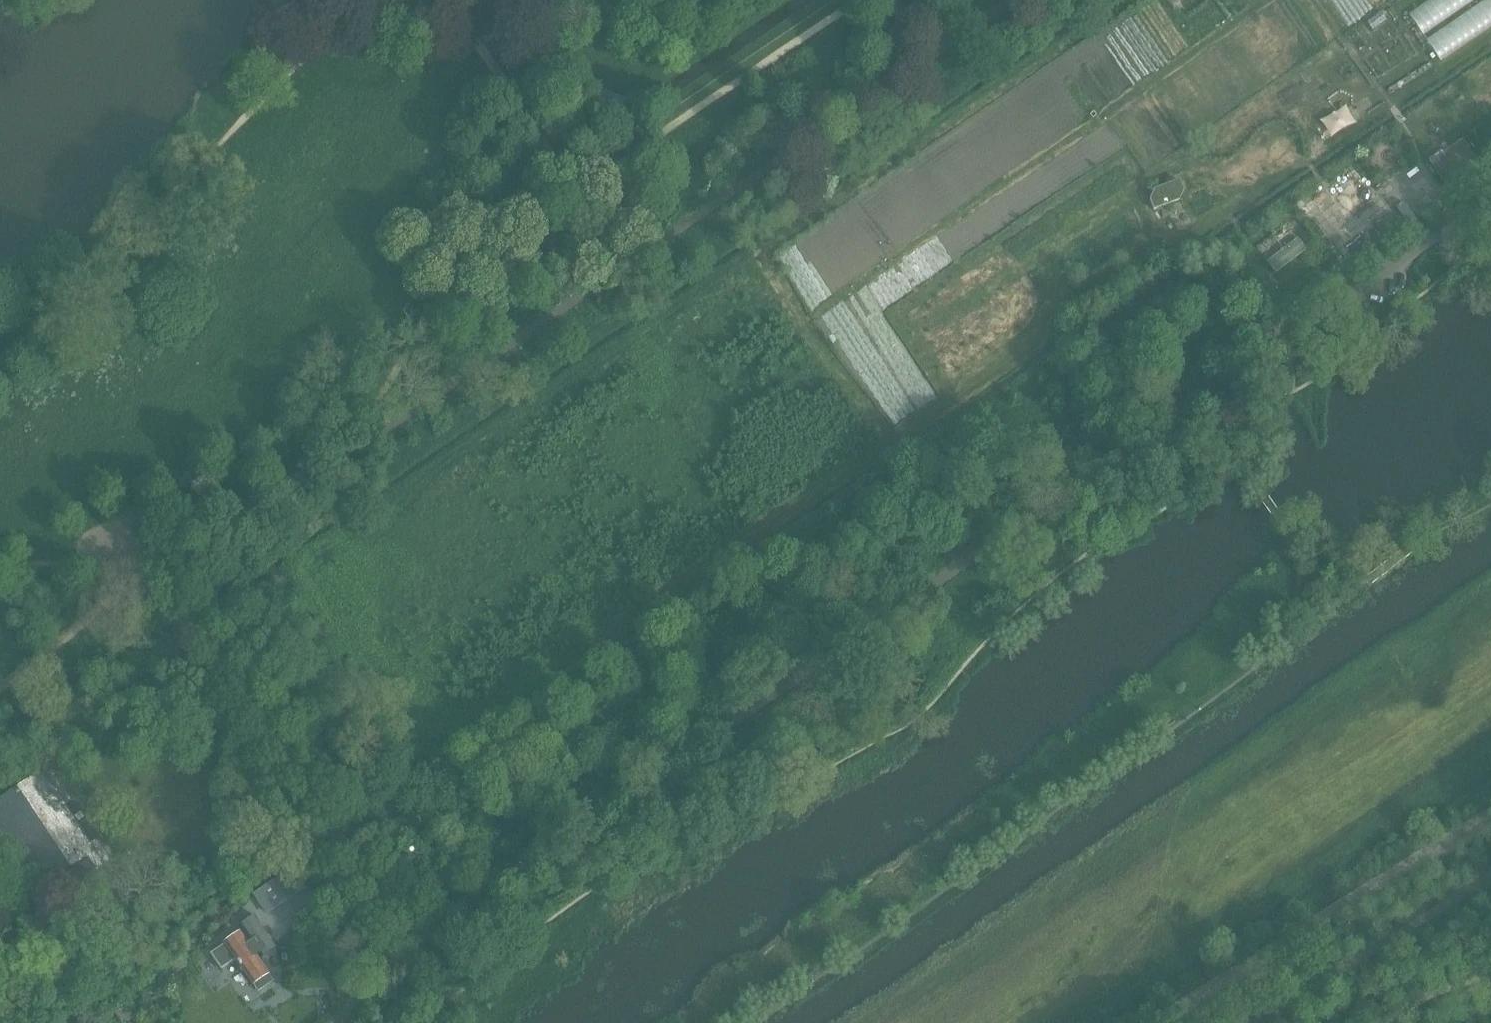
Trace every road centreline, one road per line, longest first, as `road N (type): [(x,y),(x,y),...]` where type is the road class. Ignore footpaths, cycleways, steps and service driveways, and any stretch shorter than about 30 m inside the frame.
road 1 (unclassified): [(412,953),(1490,196)]
road 2 (unclassified): [(1158,1022),(1490,811)]

